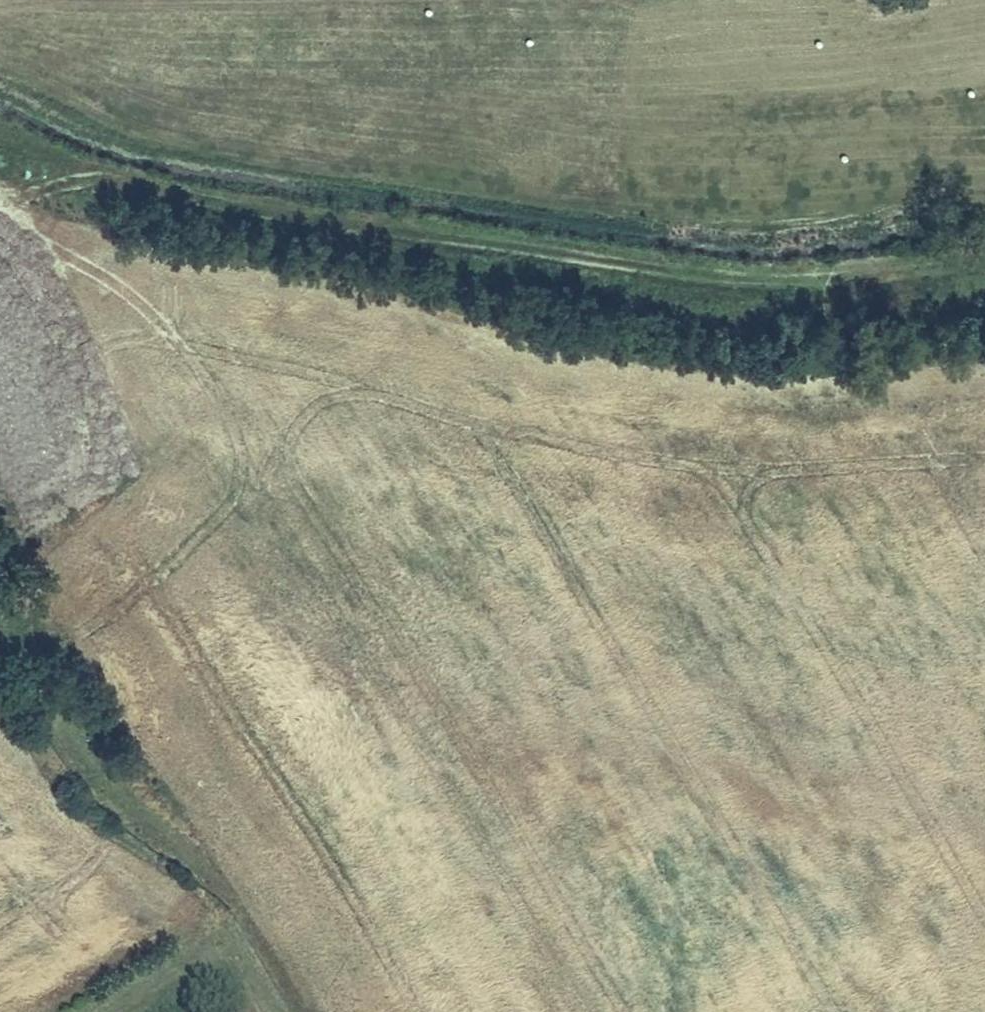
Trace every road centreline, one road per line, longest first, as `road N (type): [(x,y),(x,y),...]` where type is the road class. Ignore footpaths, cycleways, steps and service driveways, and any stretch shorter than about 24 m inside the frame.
road 1 (track): [(0,629),(113,778),(236,887),(313,1011)]

